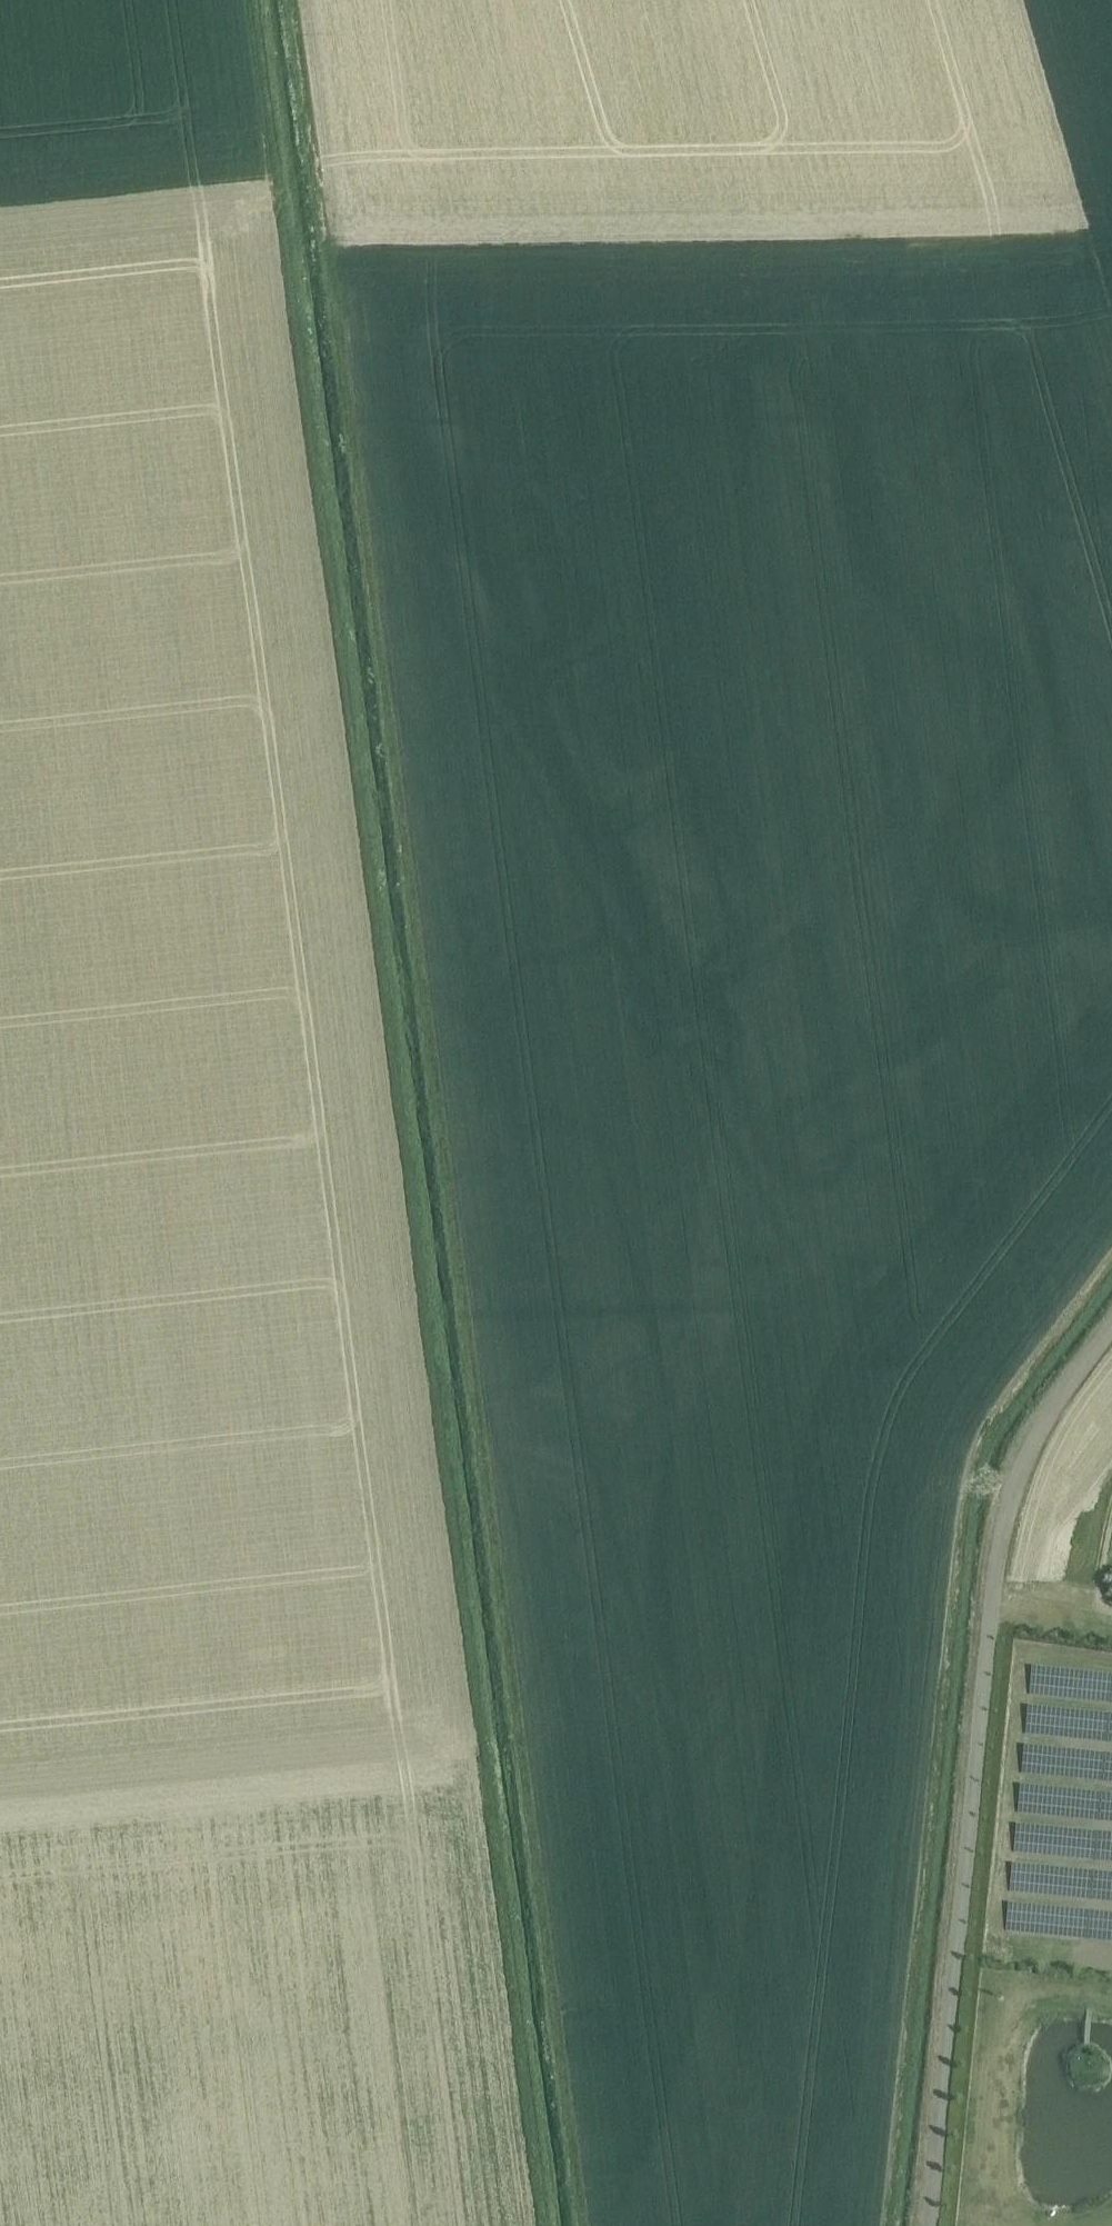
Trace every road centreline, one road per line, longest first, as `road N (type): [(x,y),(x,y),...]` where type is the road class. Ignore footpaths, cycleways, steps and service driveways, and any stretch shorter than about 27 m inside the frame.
road 1 (unclassified): [(936,2225),(1010,1528),(1065,1402),(1111,1339)]

